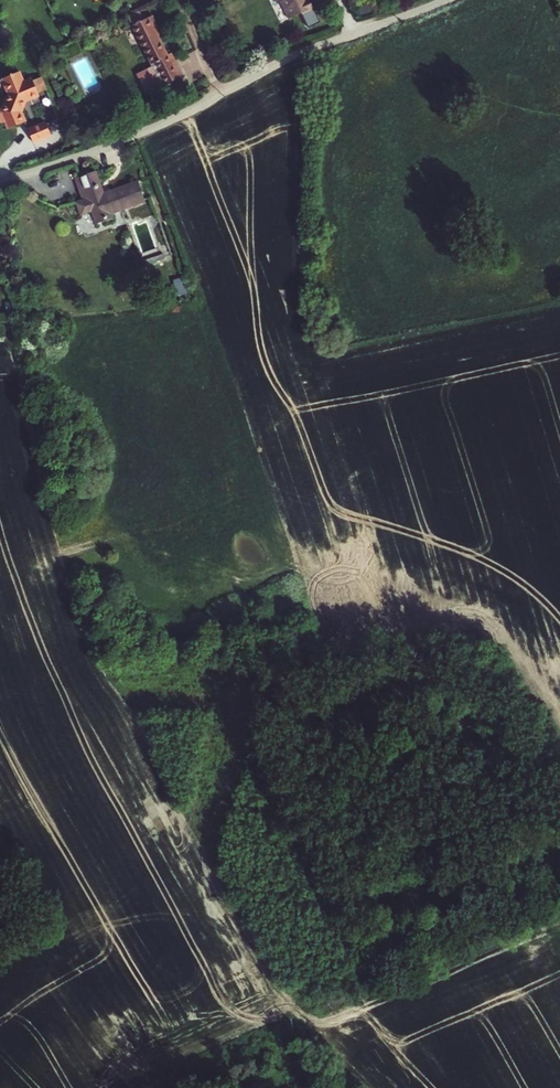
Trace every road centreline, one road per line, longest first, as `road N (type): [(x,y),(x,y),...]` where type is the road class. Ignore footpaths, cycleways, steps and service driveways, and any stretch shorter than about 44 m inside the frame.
road 1 (unclassified): [(0,181),(127,137),(300,54),(449,0)]
road 2 (track): [(142,131),(210,312)]

